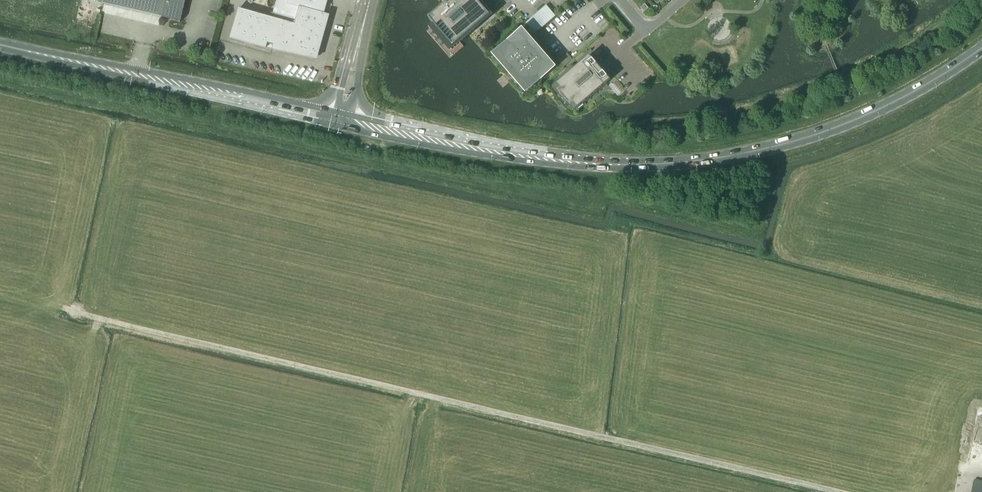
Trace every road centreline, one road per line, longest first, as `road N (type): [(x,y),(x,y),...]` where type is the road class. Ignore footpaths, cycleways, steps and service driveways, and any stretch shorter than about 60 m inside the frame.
road 1 (track): [(65,307),(834,491)]
road 2 (primary): [(336,118),(573,160),(711,160),(808,137),(882,109),(981,48)]
road 3 (primary): [(336,118),(0,47)]
road 4 (tertiary): [(336,118),(366,0)]

